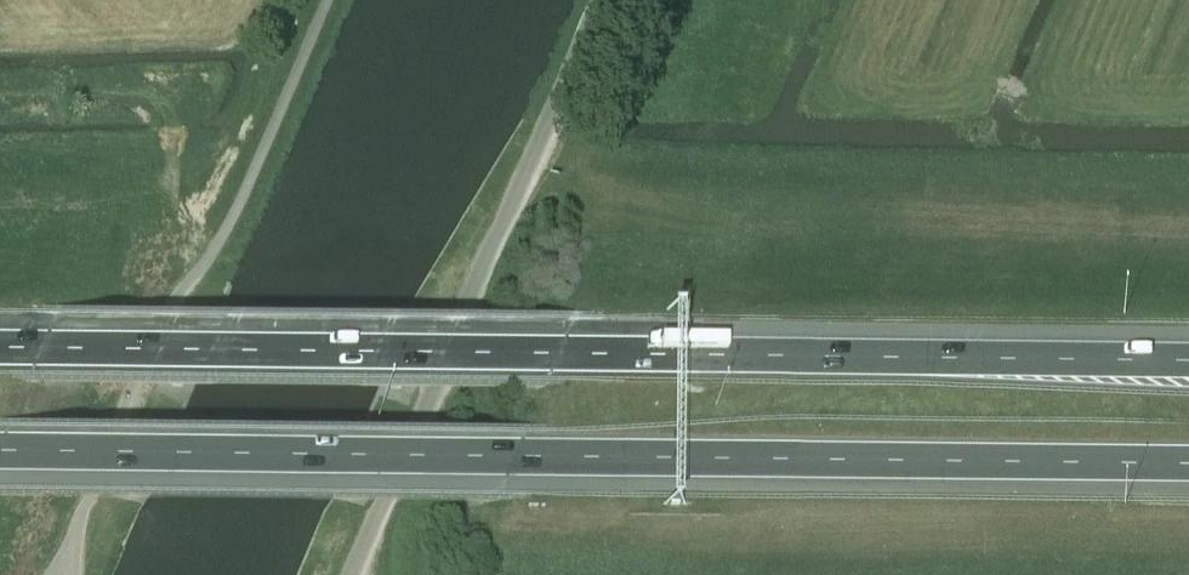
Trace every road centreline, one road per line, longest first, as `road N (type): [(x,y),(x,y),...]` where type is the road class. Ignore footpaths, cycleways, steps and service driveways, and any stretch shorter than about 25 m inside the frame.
road 1 (motorway): [(1188,361),(0,348)]
road 2 (motorway): [(0,451),(1188,463)]
road 3 (unclassified): [(359,574),(604,0)]

